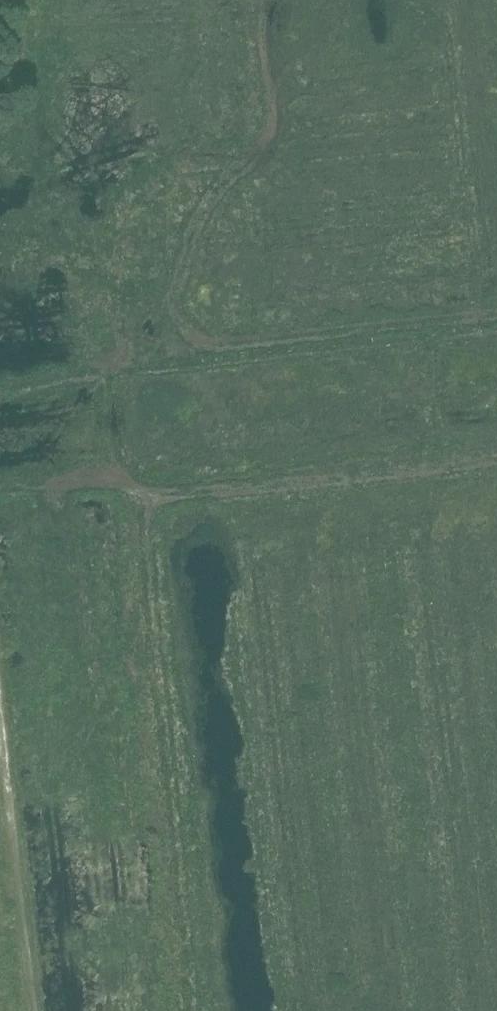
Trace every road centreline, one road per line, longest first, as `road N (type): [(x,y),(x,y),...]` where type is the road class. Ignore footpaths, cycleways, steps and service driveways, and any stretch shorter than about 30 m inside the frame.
road 1 (track): [(35,1010),(0,662)]

